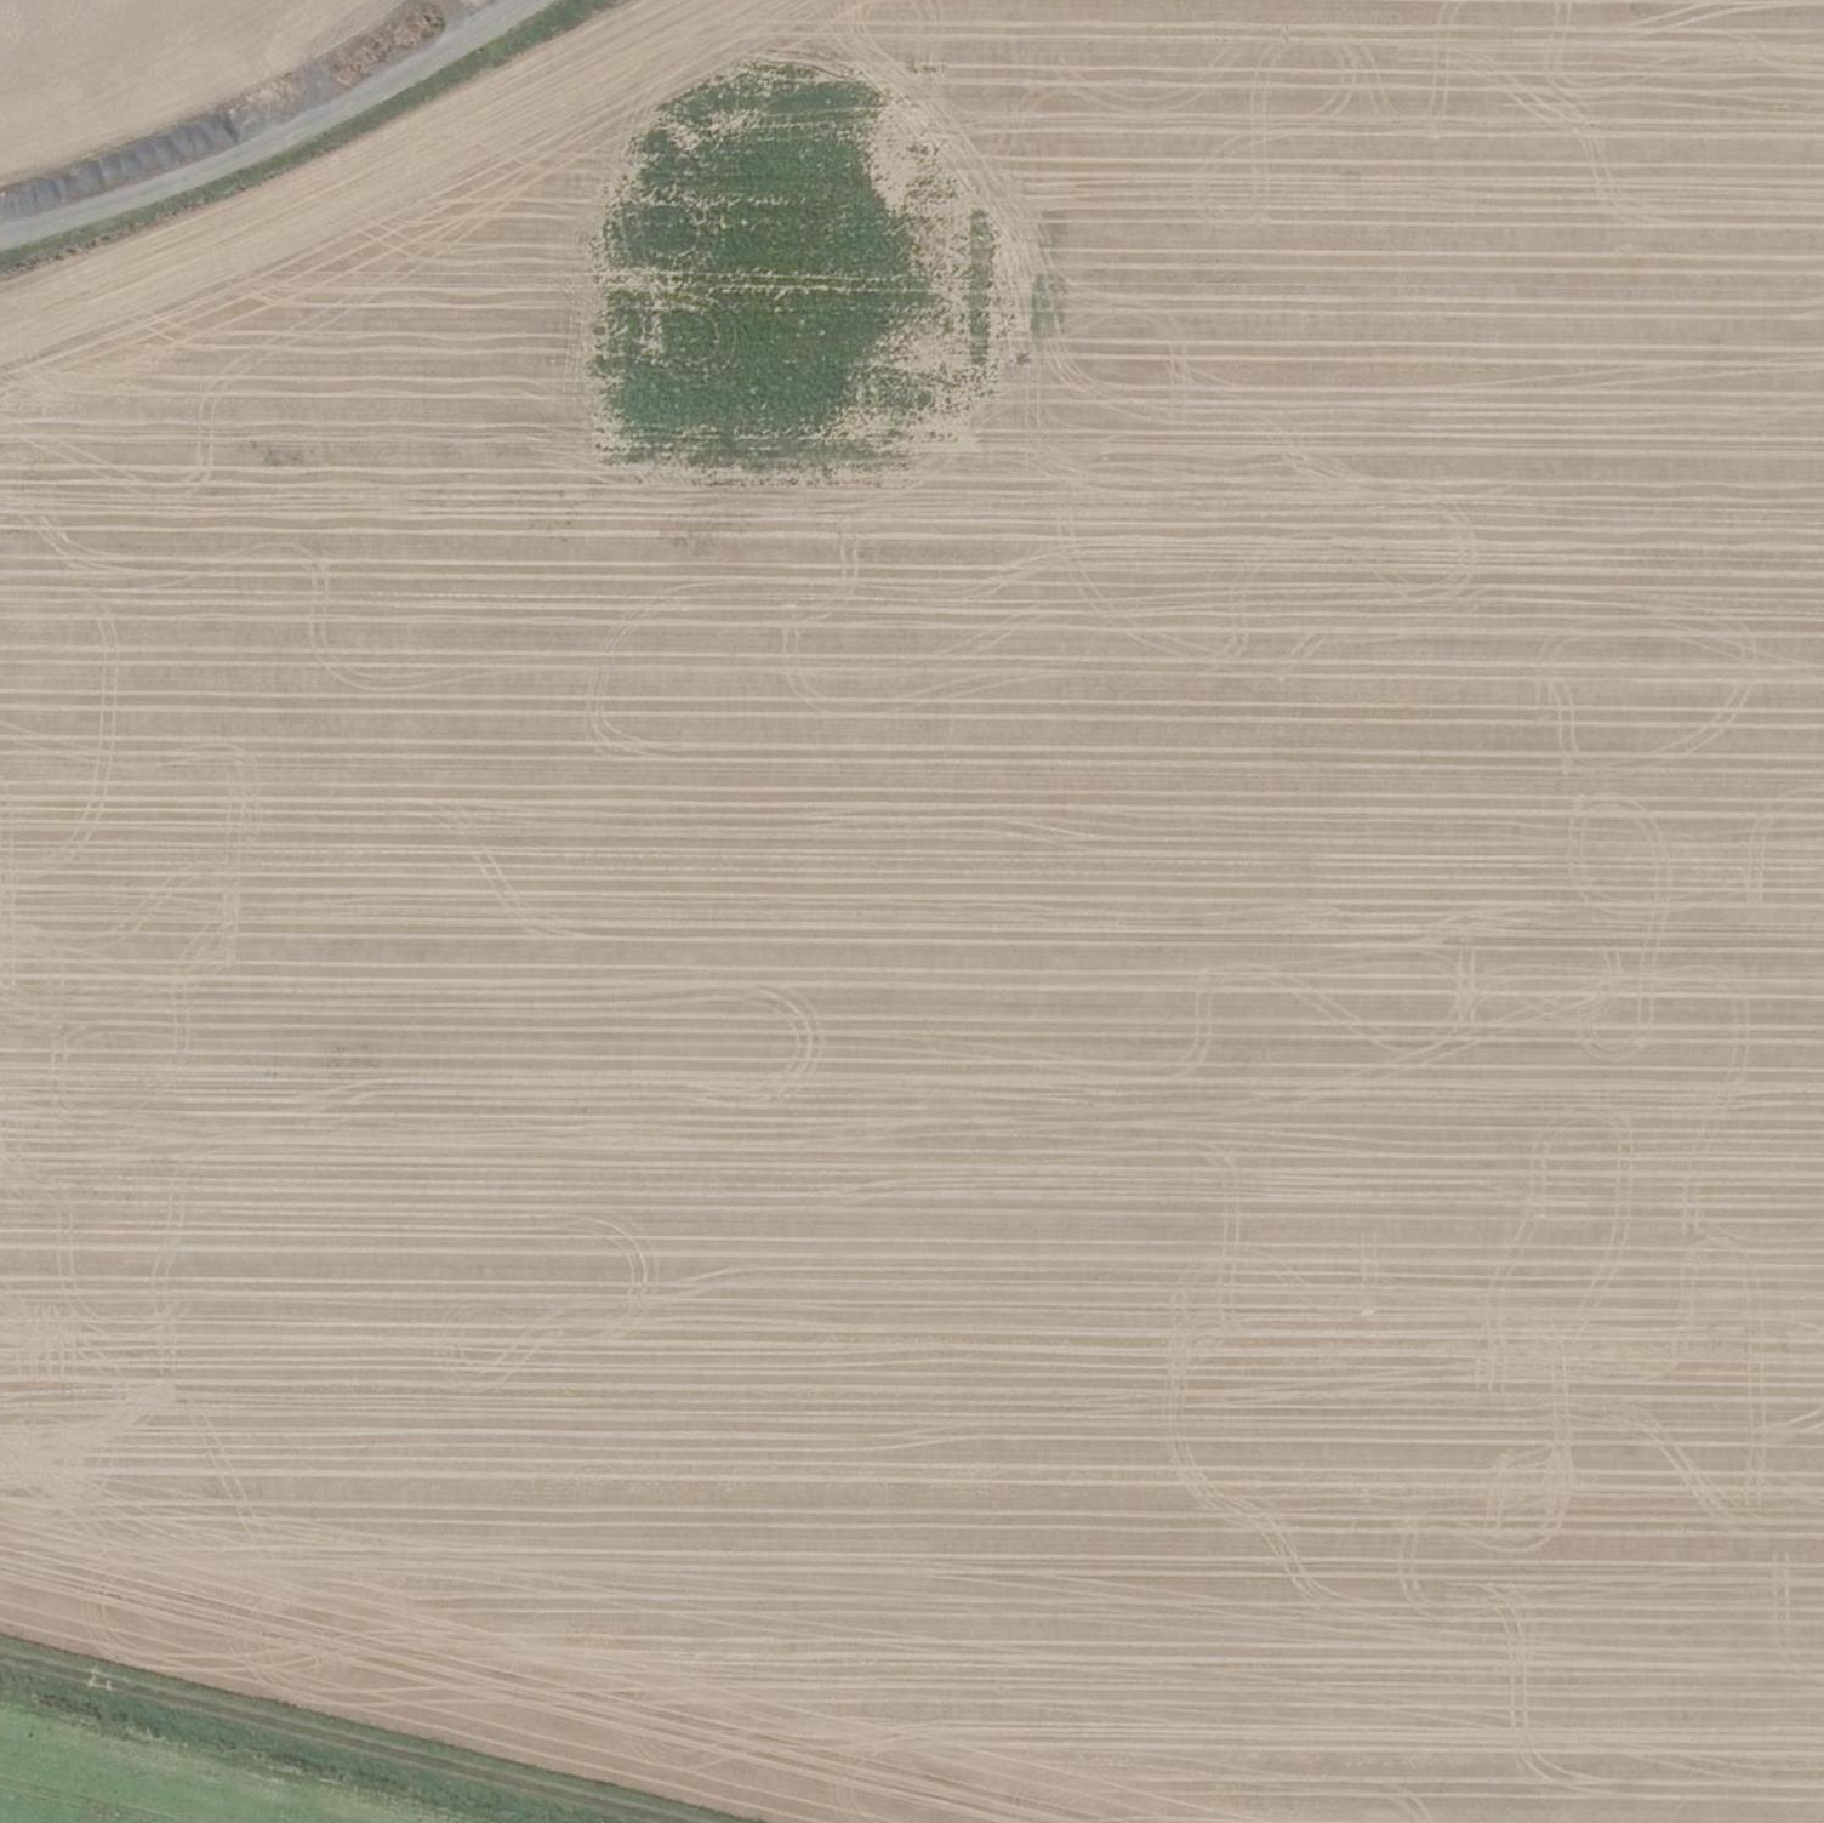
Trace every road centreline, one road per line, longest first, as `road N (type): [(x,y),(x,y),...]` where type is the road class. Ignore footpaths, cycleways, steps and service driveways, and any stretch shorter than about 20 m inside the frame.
road 1 (track): [(538,0),(486,43),(110,199),(0,227)]

